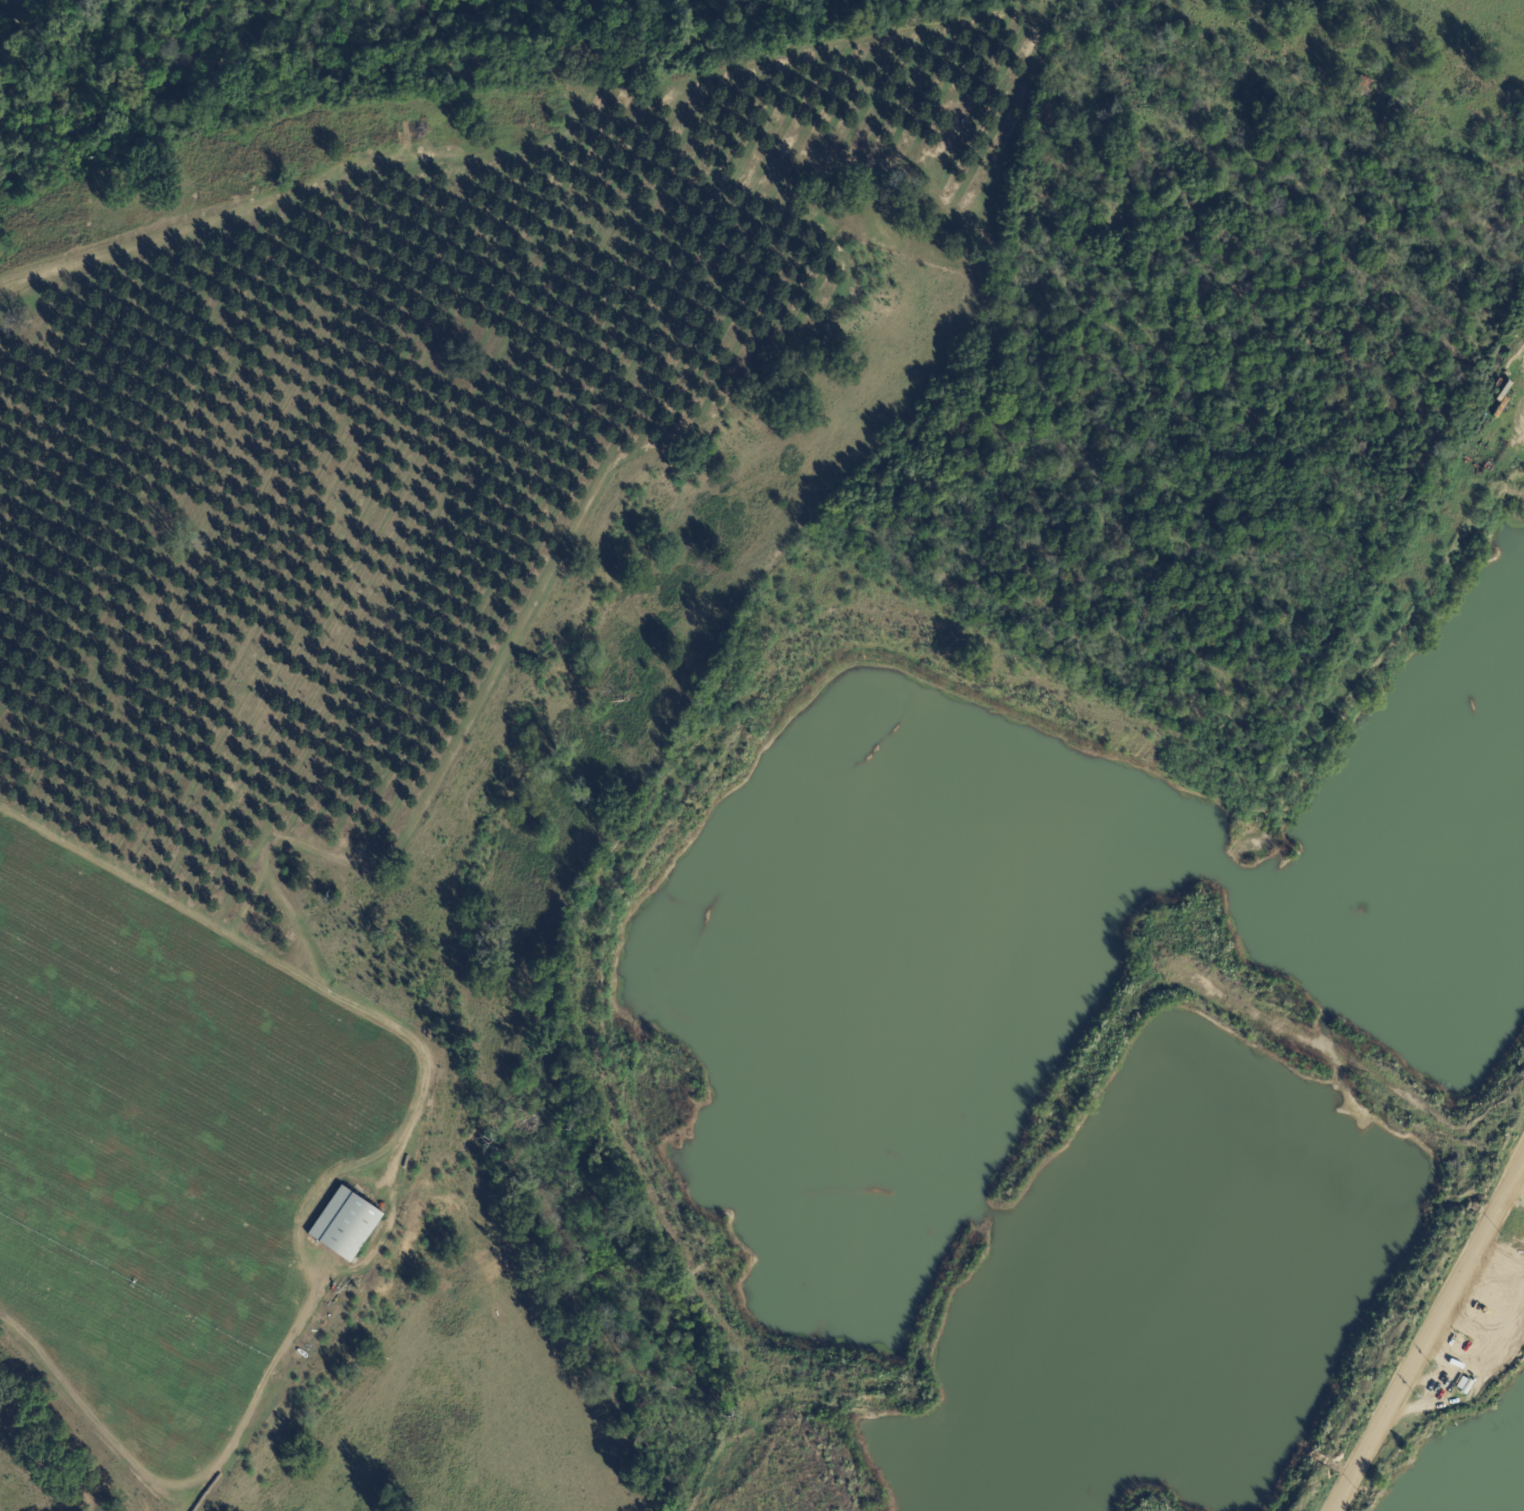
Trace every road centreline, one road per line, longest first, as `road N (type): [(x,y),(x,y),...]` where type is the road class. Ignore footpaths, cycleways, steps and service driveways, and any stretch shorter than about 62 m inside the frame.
road 1 (residential): [(1334,1510),(1523,1163)]

